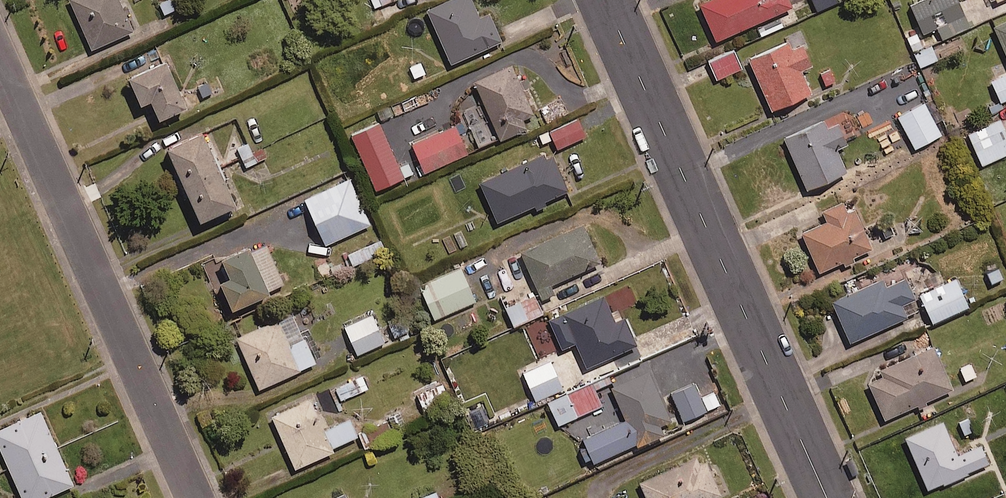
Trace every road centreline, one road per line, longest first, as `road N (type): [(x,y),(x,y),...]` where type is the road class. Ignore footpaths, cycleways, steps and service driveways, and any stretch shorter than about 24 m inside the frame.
road 1 (residential): [(827,497),(604,0)]
road 2 (residential): [(0,65),(193,497)]

